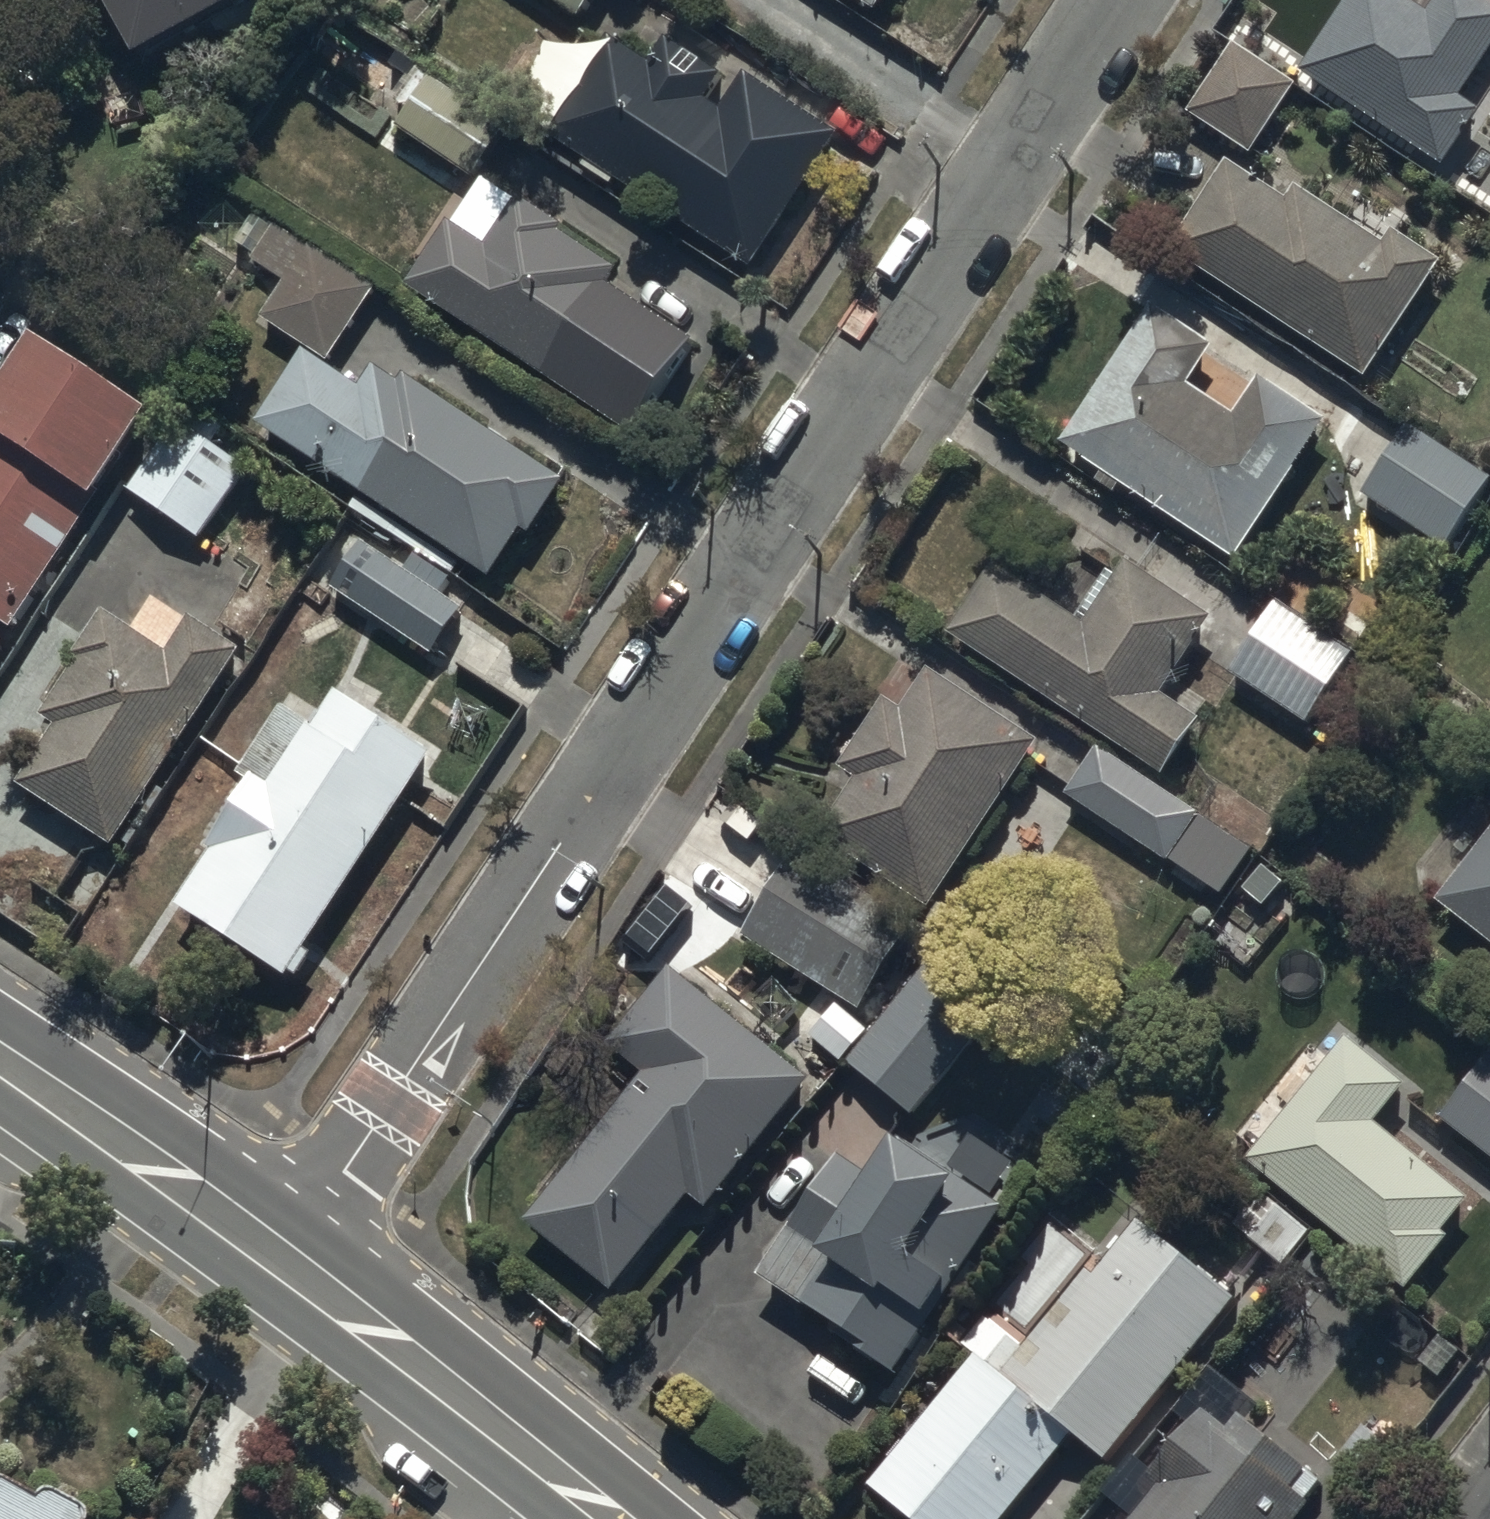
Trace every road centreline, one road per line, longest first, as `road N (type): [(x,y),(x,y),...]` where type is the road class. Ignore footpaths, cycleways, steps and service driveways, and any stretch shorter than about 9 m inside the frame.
road 1 (residential): [(283,1269),(1114,0)]
road 2 (secondary): [(283,1269),(614,1518)]
road 3 (secondary): [(0,1073),(283,1269)]

